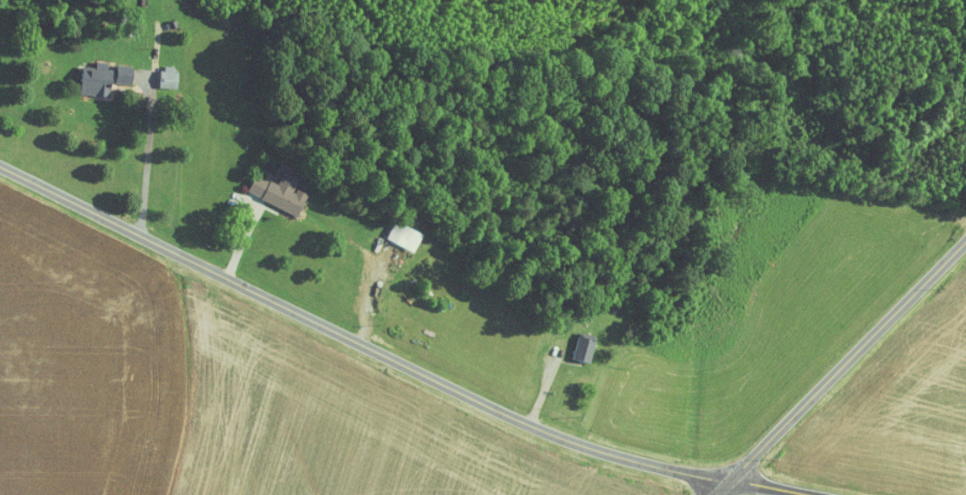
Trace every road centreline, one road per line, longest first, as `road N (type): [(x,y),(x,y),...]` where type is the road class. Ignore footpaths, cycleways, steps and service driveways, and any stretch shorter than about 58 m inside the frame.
road 1 (residential): [(0,167),(555,437),(633,463),(806,494)]
road 2 (tertiary): [(965,244),(717,494)]

